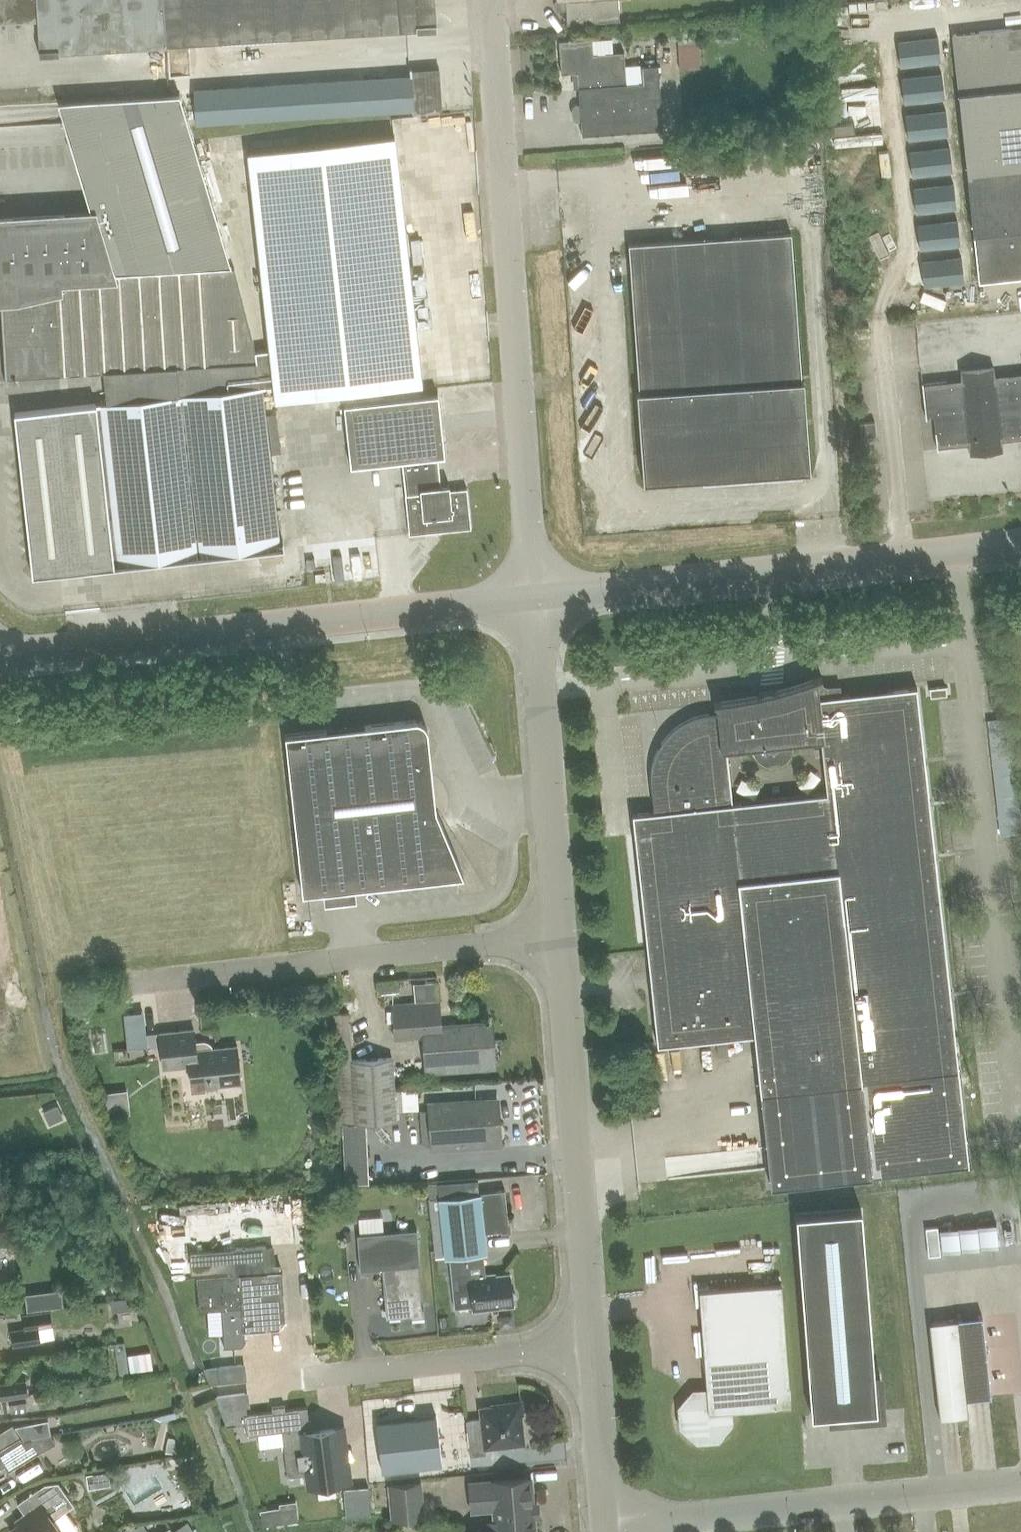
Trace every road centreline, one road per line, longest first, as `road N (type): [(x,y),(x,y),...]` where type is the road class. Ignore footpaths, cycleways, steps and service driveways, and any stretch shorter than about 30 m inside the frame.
road 1 (unclassified): [(530,599),(489,0)]
road 2 (unclassified): [(530,599),(0,656)]
road 3 (unclassified): [(1020,547),(530,599)]
road 4 (unclassified): [(610,1531),(1020,1488)]
road 5 (unclassified): [(148,979),(556,940)]
road 6 (unclassified): [(591,1345),(556,940)]
road 7 (unclassified): [(556,940),(530,599)]
road 8 (unclassified): [(303,1379),(591,1345)]
road 9 (unclassified): [(606,1531),(591,1345)]

